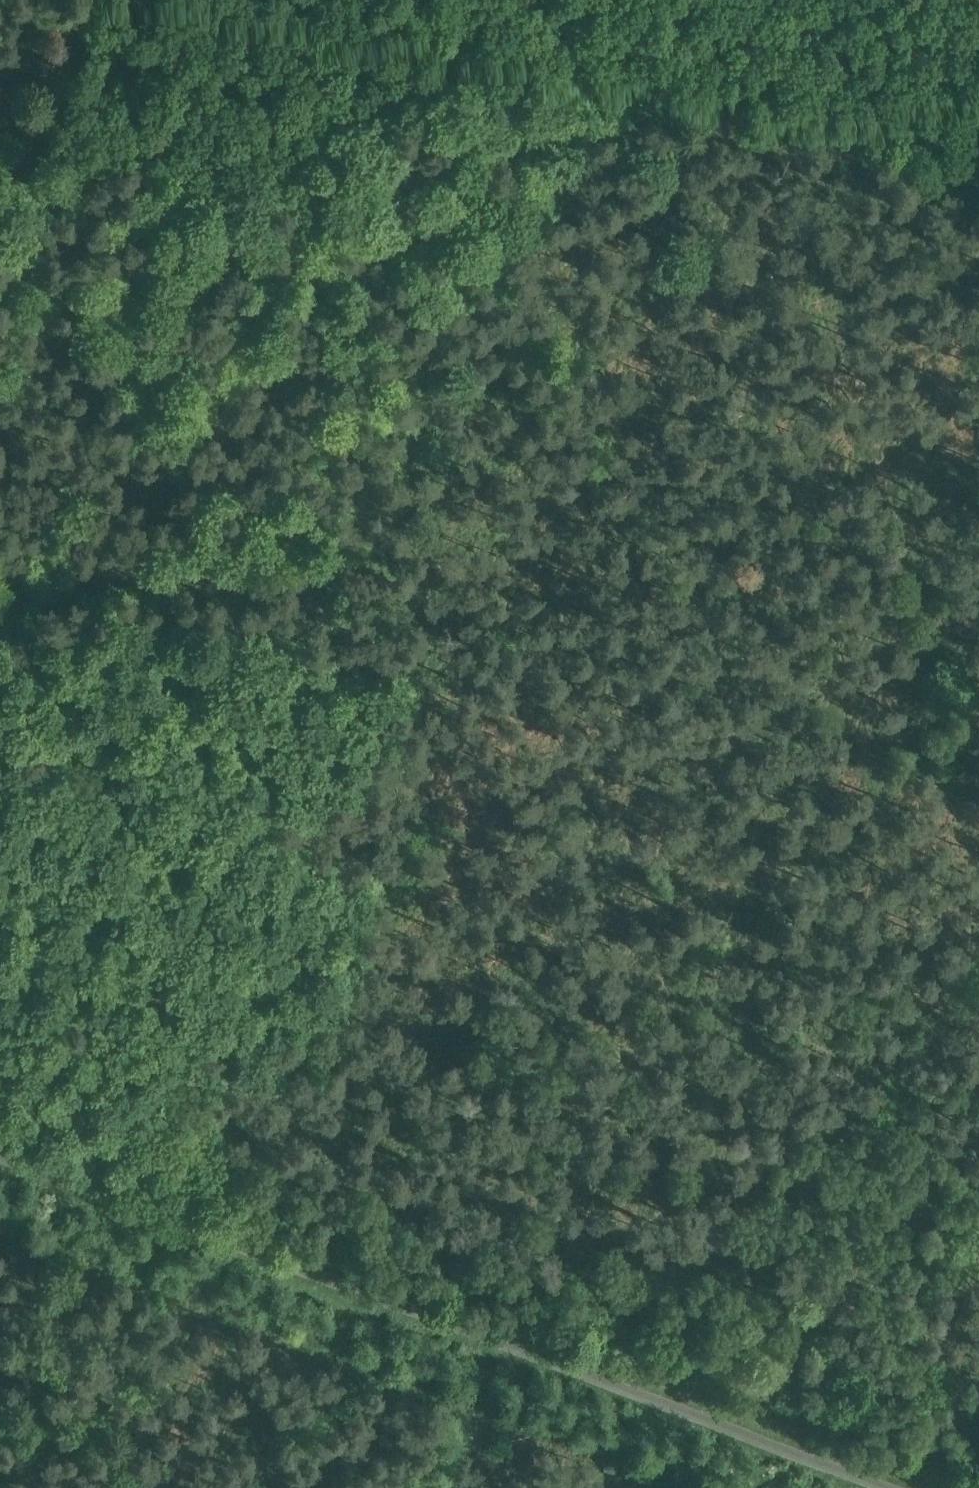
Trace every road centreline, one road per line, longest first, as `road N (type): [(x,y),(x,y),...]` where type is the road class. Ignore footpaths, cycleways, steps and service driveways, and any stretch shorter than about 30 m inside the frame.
road 1 (track): [(896,1487),(0,1146)]
road 2 (track): [(0,163),(68,0)]

